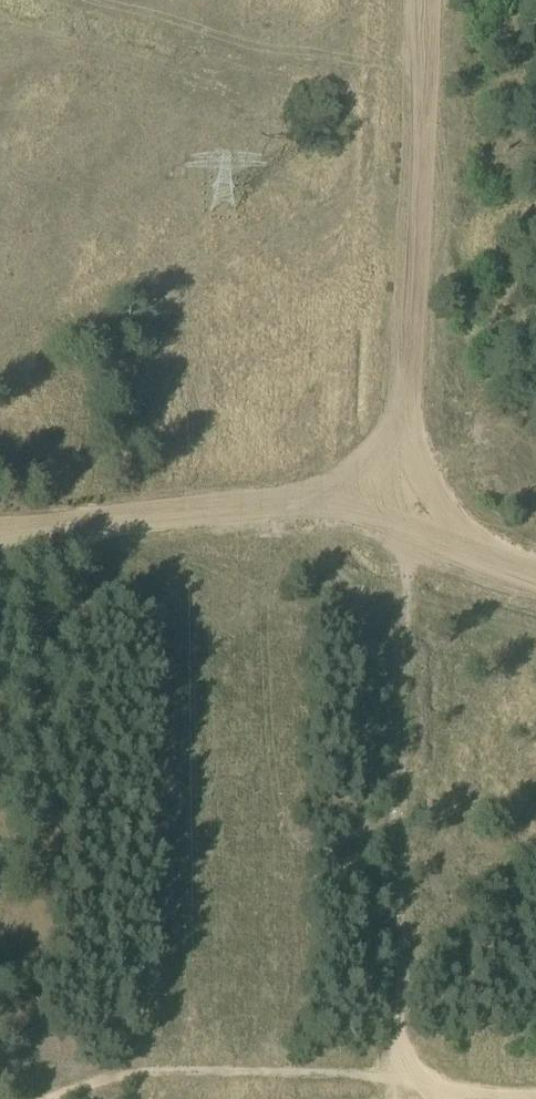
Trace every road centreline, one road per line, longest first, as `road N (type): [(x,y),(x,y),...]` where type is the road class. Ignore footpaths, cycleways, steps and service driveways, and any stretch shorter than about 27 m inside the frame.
road 1 (track): [(0,538),(327,499),(405,514),(403,1048),(430,1098)]
road 2 (track): [(433,0),(405,514),(535,579)]

